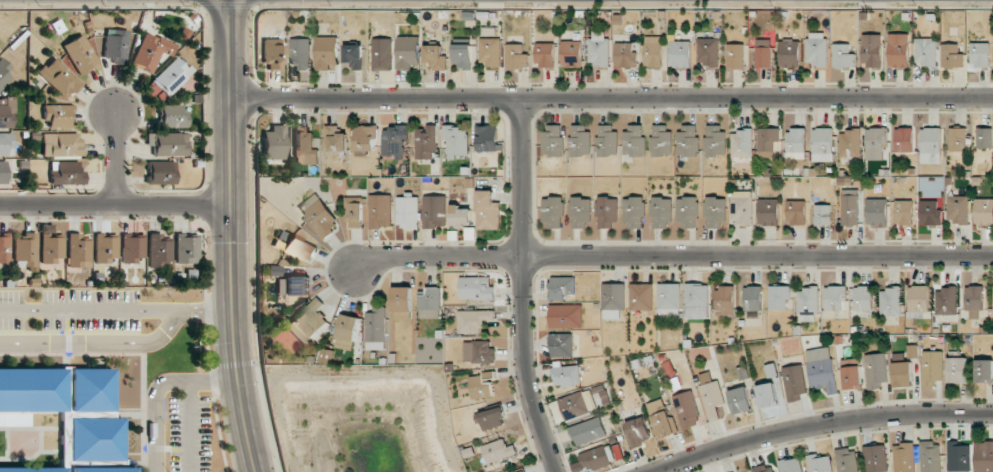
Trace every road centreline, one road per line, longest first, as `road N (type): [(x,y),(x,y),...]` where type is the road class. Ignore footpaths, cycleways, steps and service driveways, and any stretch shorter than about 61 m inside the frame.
road 1 (residential): [(225,103),(992,100)]
road 2 (tertiary): [(226,0),(231,367),(251,471)]
road 3 (residential): [(522,258),(992,258)]
road 4 (residential): [(518,102),(523,380),(555,471)]
road 5 (residential): [(647,471),(794,429),(992,415)]
road 6 (residential): [(0,208),(226,211)]
road 7 (residential): [(351,272),(373,262),(522,258)]

